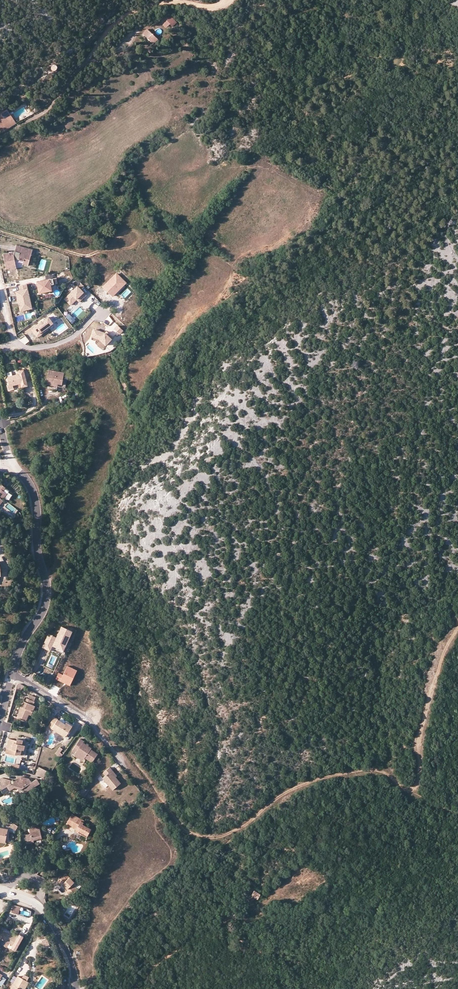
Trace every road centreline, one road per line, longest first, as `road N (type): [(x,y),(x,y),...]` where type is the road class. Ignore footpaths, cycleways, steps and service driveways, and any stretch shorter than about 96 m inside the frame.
road 1 (track): [(89,721),(133,755),(183,829),(205,836),(221,838),(318,779),(380,771),(413,792),(418,742),(444,652),(457,631)]
road 2 (tertiary): [(12,673),(47,588),(35,499),(11,462)]
road 3 (track): [(227,0),(205,8),(163,4),(124,17),(52,104)]
road 4 (residential): [(0,292),(16,345),(55,345),(101,313)]
road 5 (residential): [(12,673),(89,721),(121,763)]

